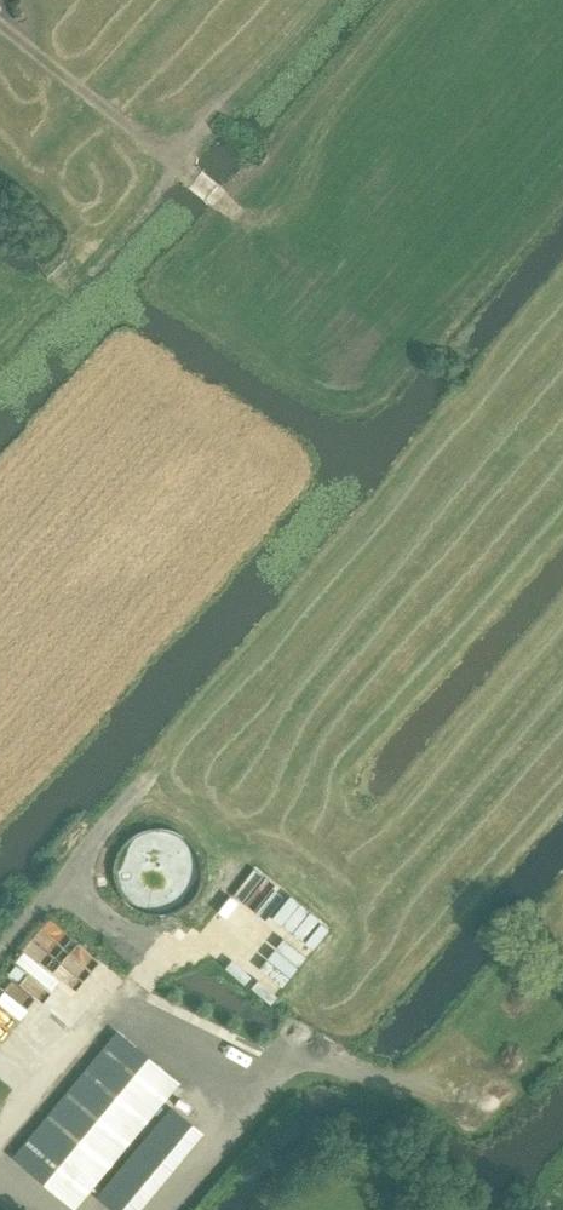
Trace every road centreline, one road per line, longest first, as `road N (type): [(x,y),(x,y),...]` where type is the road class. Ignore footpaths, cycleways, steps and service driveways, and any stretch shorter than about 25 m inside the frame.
road 1 (track): [(562,483),(461,377),(174,163)]
road 2 (track): [(0,26),(174,163)]

